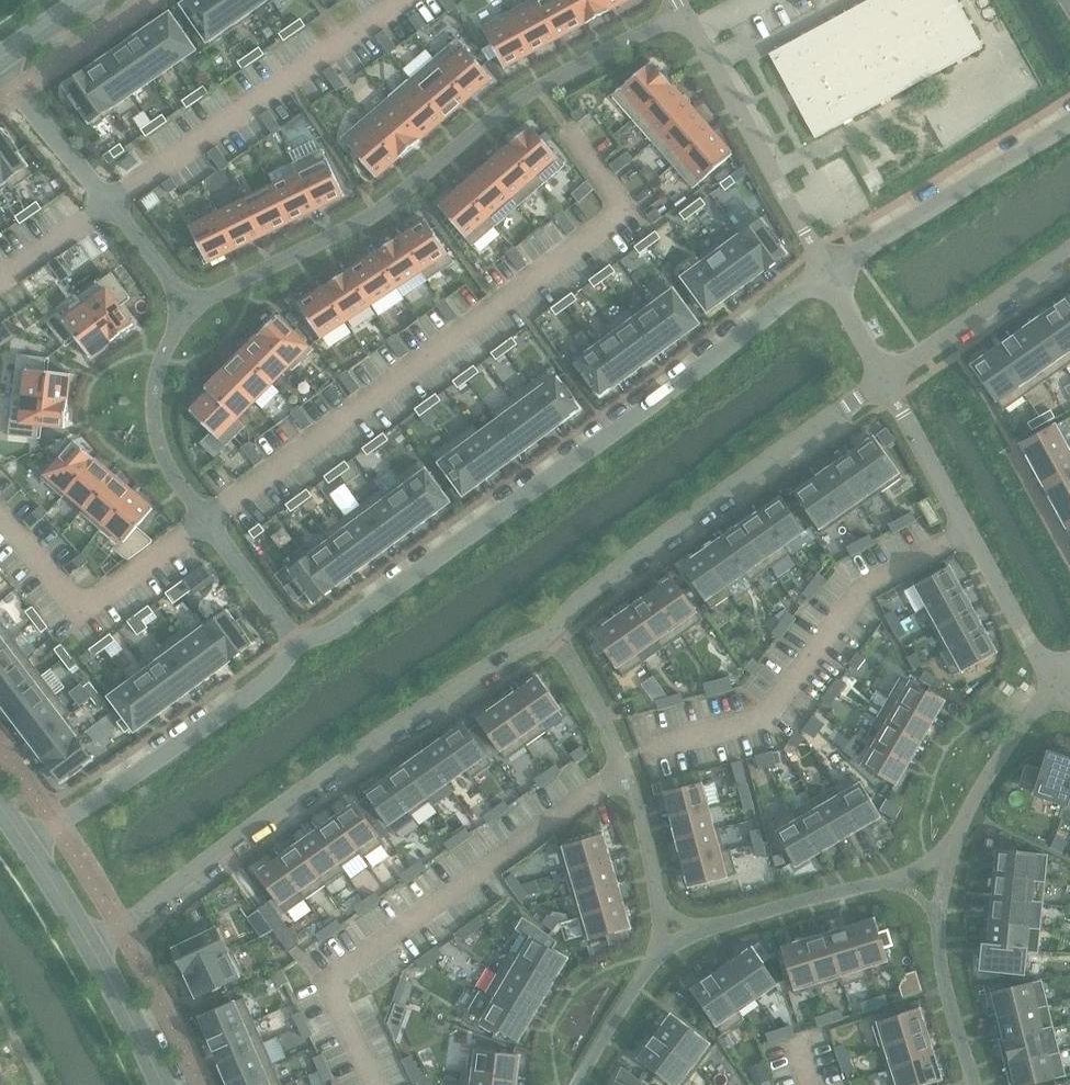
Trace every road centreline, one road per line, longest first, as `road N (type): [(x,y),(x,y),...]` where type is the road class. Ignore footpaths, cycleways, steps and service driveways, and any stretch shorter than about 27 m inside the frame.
road 1 (residential): [(213,298),(385,207),(514,99),(686,9),(829,271)]
road 2 (residential): [(829,271),(343,625),(297,649)]
road 3 (residential): [(91,946),(499,659),(554,636)]
road 4 (residential): [(554,636),(593,589),(889,382)]
road 5 (residential): [(297,649),(156,434),(156,381),(176,331),(213,298)]
road 6 (residential): [(297,649),(269,682),(27,844)]
road 7 (residential): [(0,68),(169,277),(213,298)]
road 8 (residential): [(1069,121),(829,271)]
road 9 (residential): [(889,382),(1069,255)]
road 10 (residential): [(951,844),(1003,751),(1056,681)]
road 11 (residential): [(705,928),(894,883)]
road 12 (residential): [(936,911),(944,993),(971,1084)]
road 13 (residential): [(1056,681),(968,530)]
road 14 (residential): [(889,382),(968,530)]
road 15 (residential): [(576,1084),(661,951)]
road 16 (tertiary): [(160,1084),(91,946)]
road 17 (residential): [(554,636),(625,766)]
road 18 (residential): [(660,903),(625,766)]
road 19 (residential): [(829,271),(889,382)]
road 20 (tertiary): [(91,946),(27,844)]

